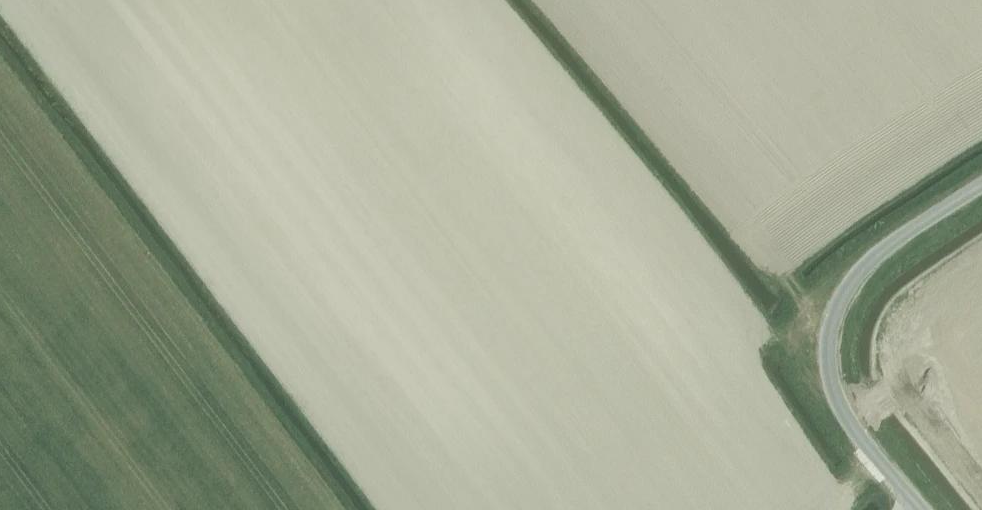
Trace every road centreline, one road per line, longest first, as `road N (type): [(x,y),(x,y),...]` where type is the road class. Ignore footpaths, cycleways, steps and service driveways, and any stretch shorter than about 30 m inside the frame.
road 1 (tertiary): [(918,505),(843,410),(833,387),(831,333),(878,255),(981,189)]

